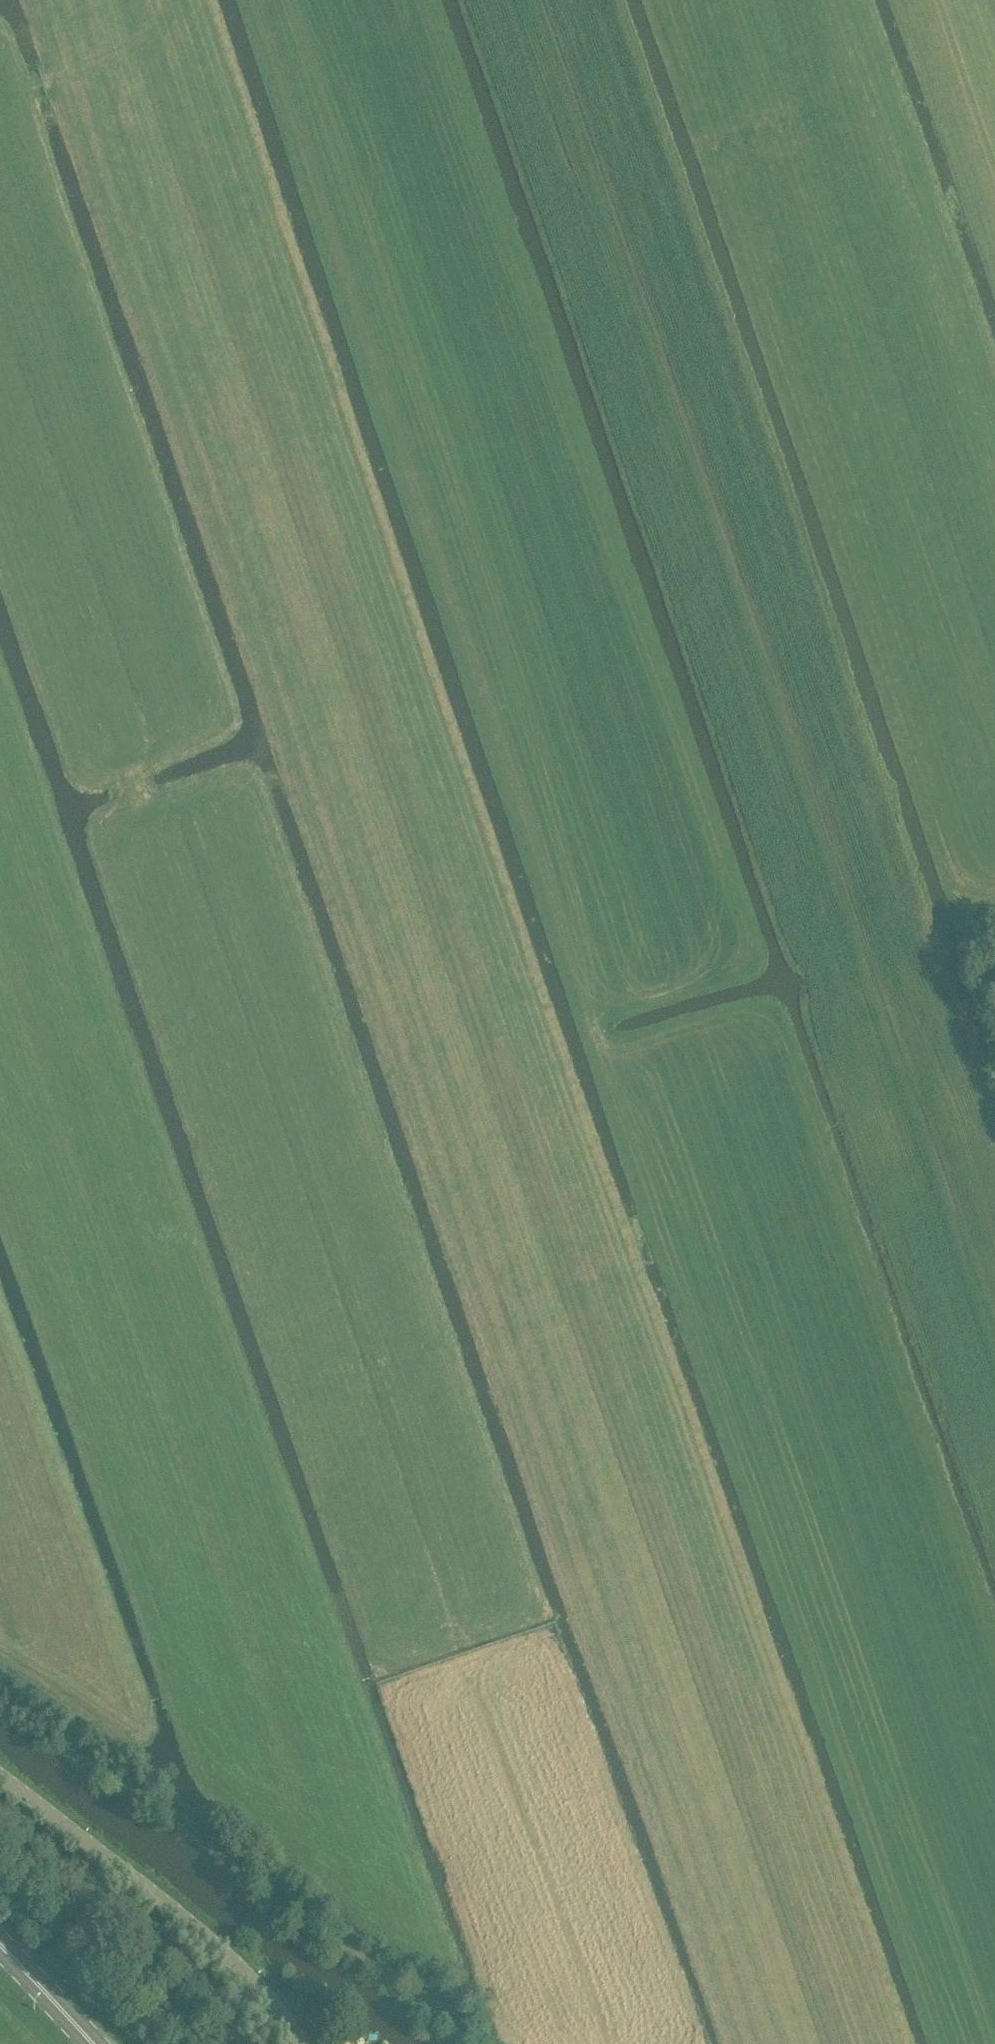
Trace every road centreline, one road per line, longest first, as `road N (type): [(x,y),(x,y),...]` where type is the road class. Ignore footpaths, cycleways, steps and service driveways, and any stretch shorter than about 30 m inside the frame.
road 1 (unclassified): [(300,2043),(261,1986),(207,1936),(0,1780)]
road 2 (primary): [(92,2043),(0,1947)]

